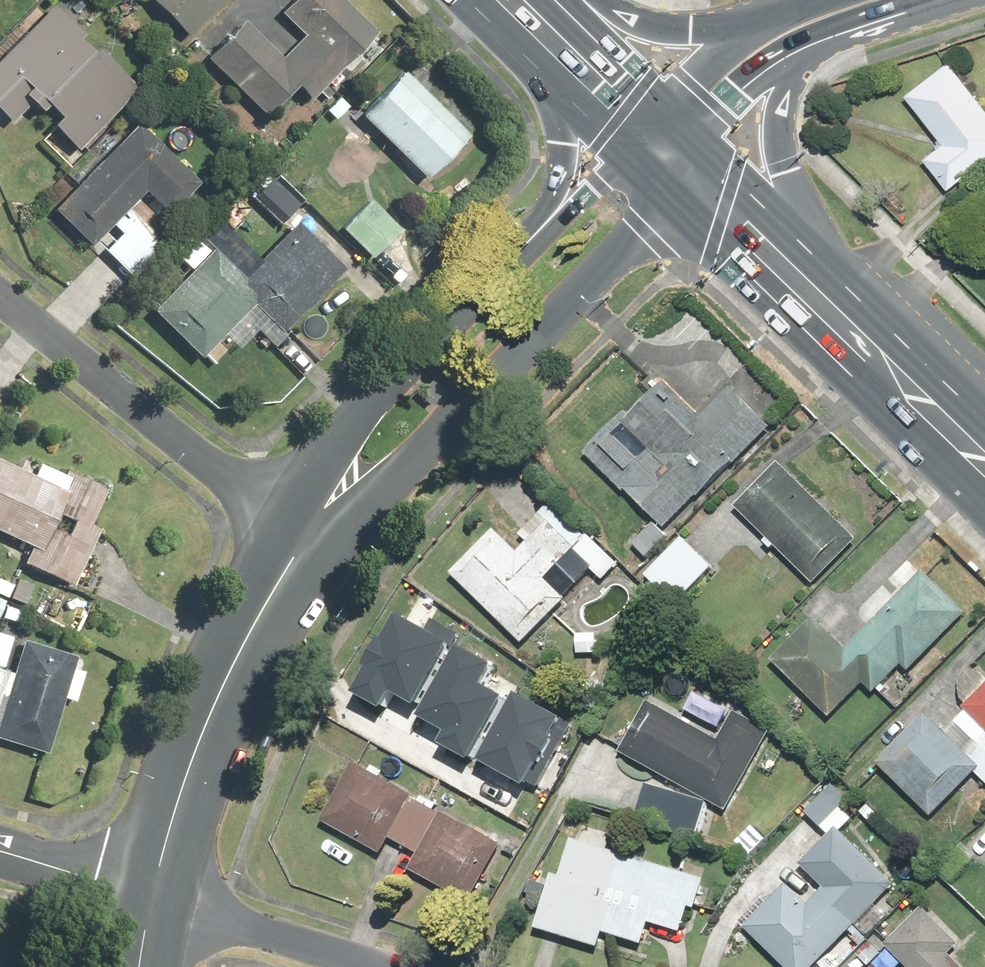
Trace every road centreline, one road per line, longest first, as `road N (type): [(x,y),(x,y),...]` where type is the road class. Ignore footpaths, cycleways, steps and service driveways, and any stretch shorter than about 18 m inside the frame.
road 1 (tertiary): [(662,146),(629,243),(404,474),(310,534)]
road 2 (tertiary): [(310,534),(332,459),(351,431),(553,229)]
road 3 (tertiary): [(146,893),(199,736),(310,534)]
road 4 (residential): [(310,534),(0,298)]
road 5 (primary): [(800,282),(984,465)]
road 6 (primary): [(534,19),(792,31)]
road 7 (primary): [(792,31),(776,108),(800,282)]
road 8 (residential): [(146,893),(389,966)]
road 9 (primary): [(553,229),(562,131),(534,19)]
road 10 (primary): [(662,146),(800,282)]
road 11 (primary): [(534,19),(662,146)]
road 12 (secondary): [(662,146),(756,51),(792,31)]
road 13 (residential): [(146,893),(0,847)]
road 14 (tertiary): [(553,229),(604,179),(662,146)]

